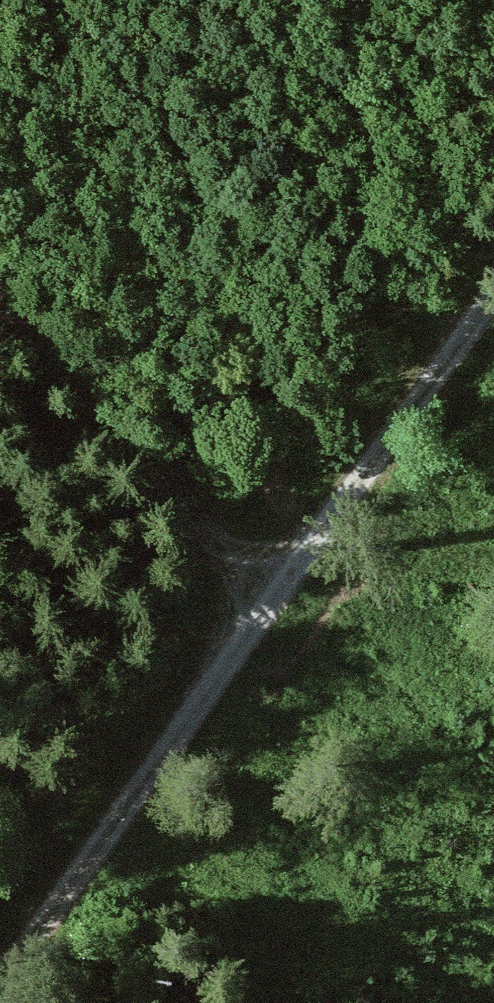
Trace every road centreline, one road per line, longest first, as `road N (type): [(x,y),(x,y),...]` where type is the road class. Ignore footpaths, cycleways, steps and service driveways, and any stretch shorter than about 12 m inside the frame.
road 1 (track): [(0,971),(266,604)]
road 2 (track): [(266,604),(0,304)]
road 3 (track): [(493,286),(266,604)]

